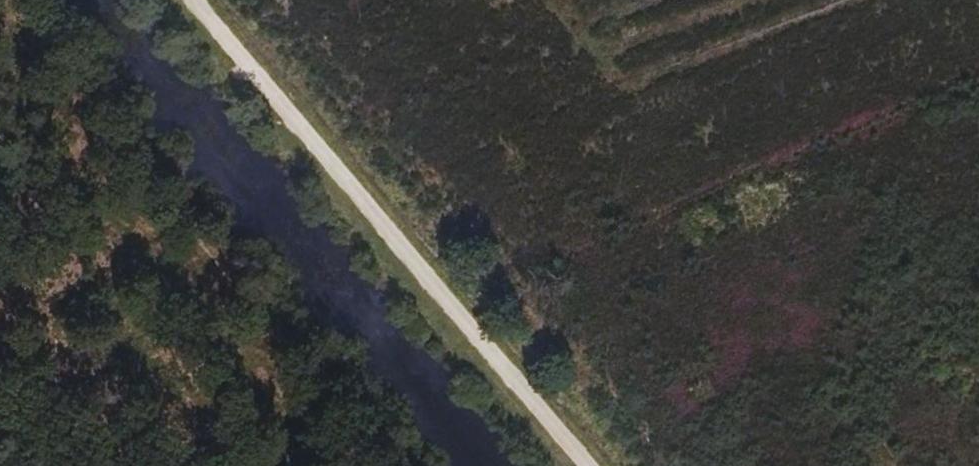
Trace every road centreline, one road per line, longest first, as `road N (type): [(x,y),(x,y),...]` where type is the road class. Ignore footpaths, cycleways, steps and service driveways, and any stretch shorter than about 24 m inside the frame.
road 1 (track): [(573,465),(180,0)]

